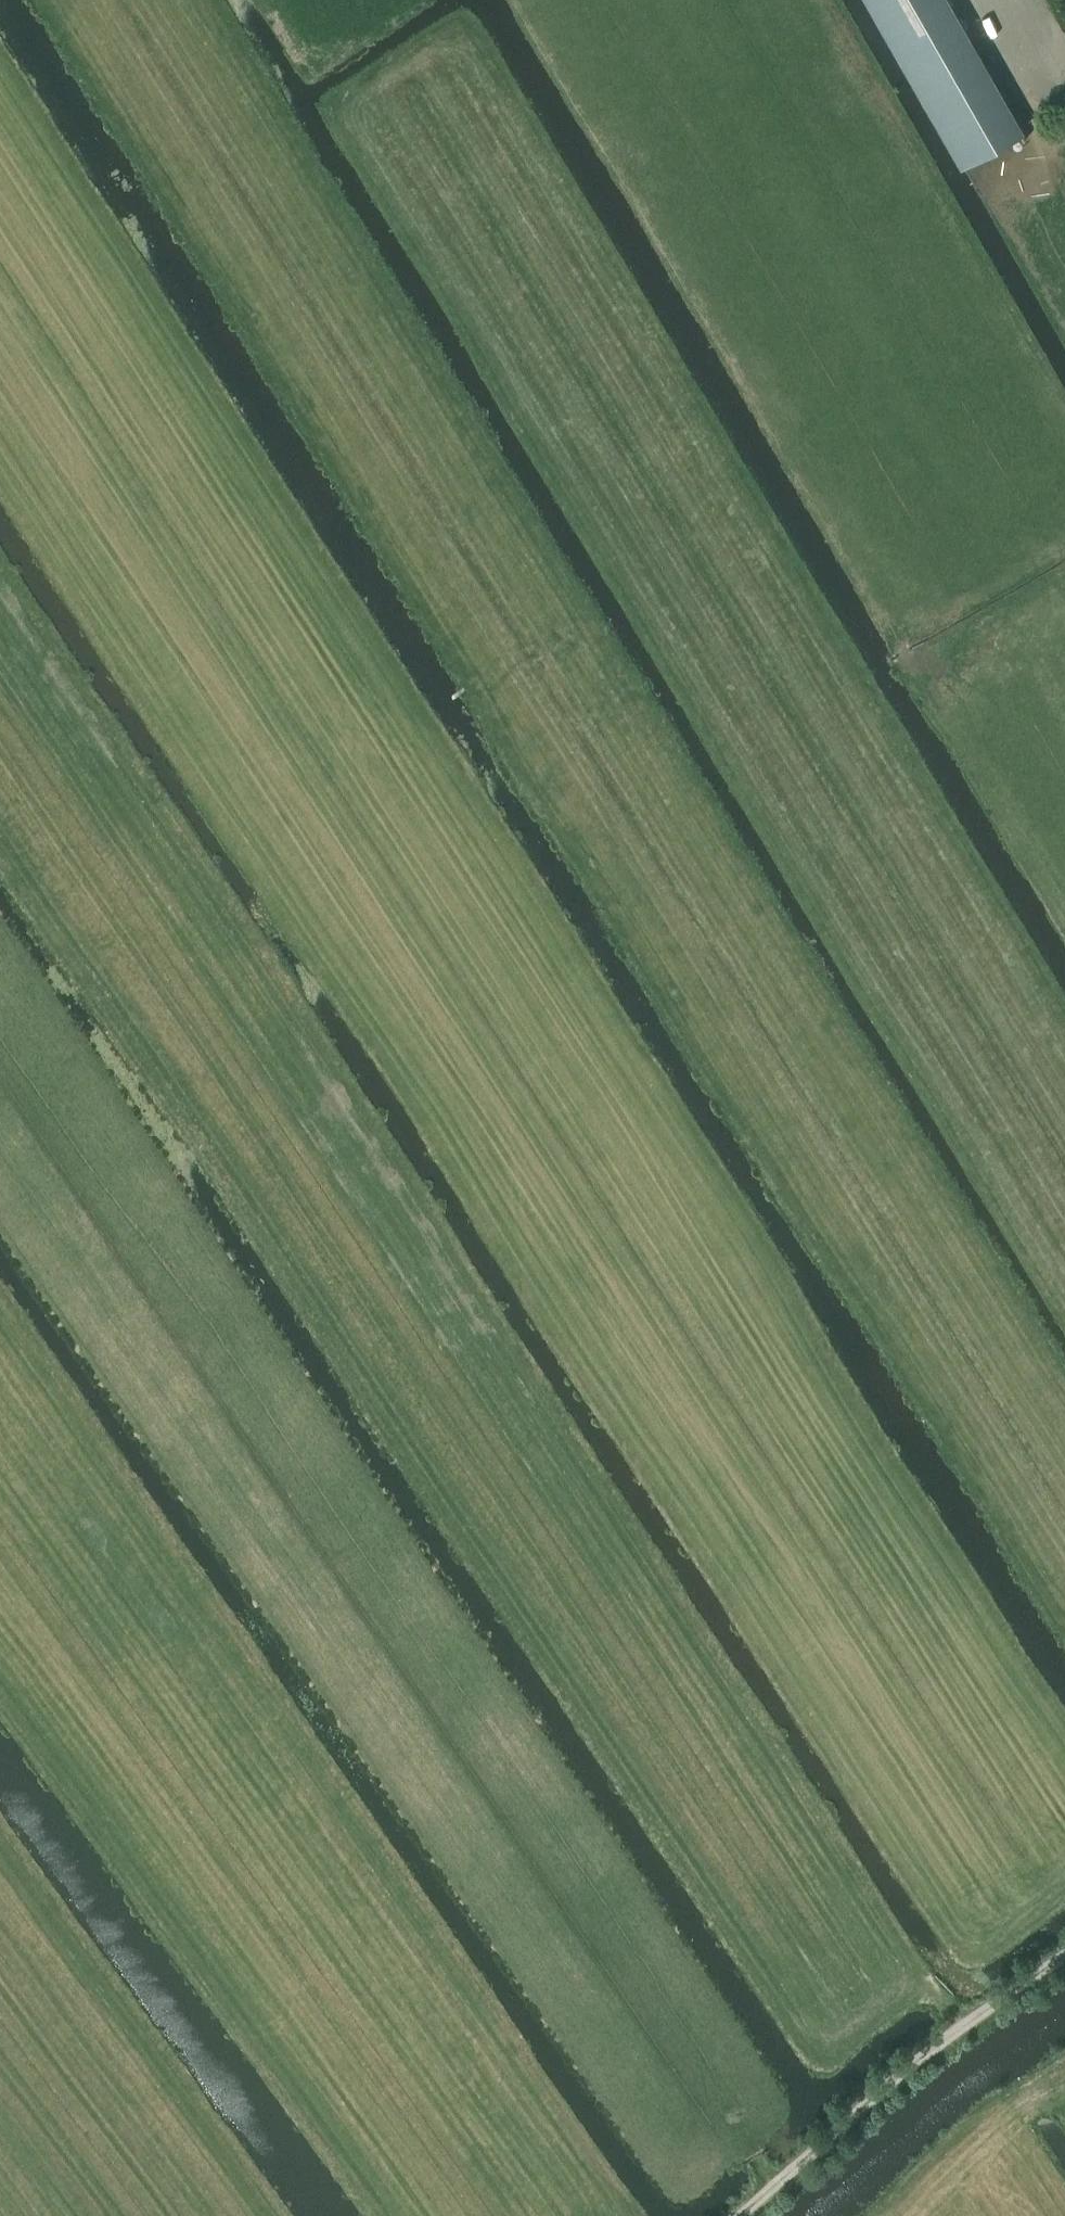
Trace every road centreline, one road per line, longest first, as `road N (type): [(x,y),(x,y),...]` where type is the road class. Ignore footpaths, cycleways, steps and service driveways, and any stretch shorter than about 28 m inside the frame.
road 1 (track): [(738,2215),(918,2059),(1064,1955)]

